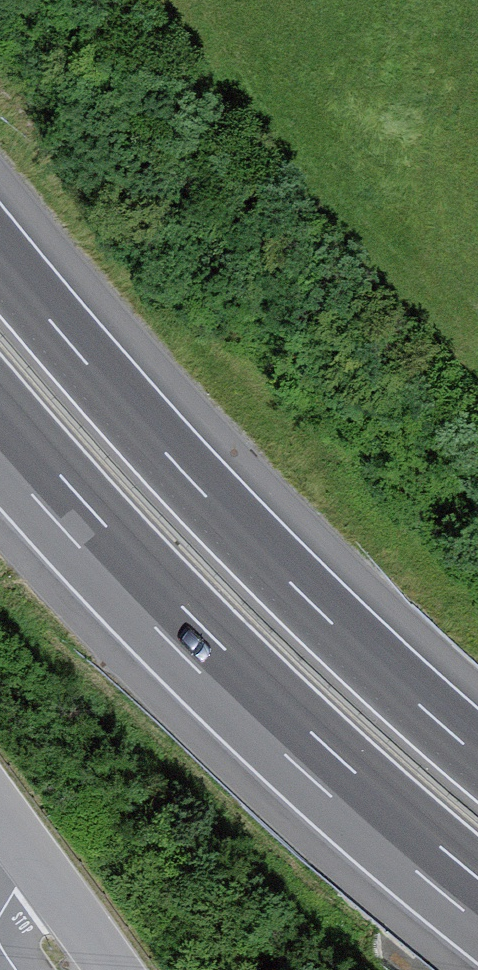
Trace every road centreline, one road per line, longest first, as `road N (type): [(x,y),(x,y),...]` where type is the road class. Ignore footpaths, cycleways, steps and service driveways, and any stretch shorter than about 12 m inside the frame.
road 1 (motorway): [(477,756),(289,584),(0,261)]
road 2 (motorway): [(0,432),(214,664),(477,902)]
road 3 (unclassified): [(116,969),(0,811)]

